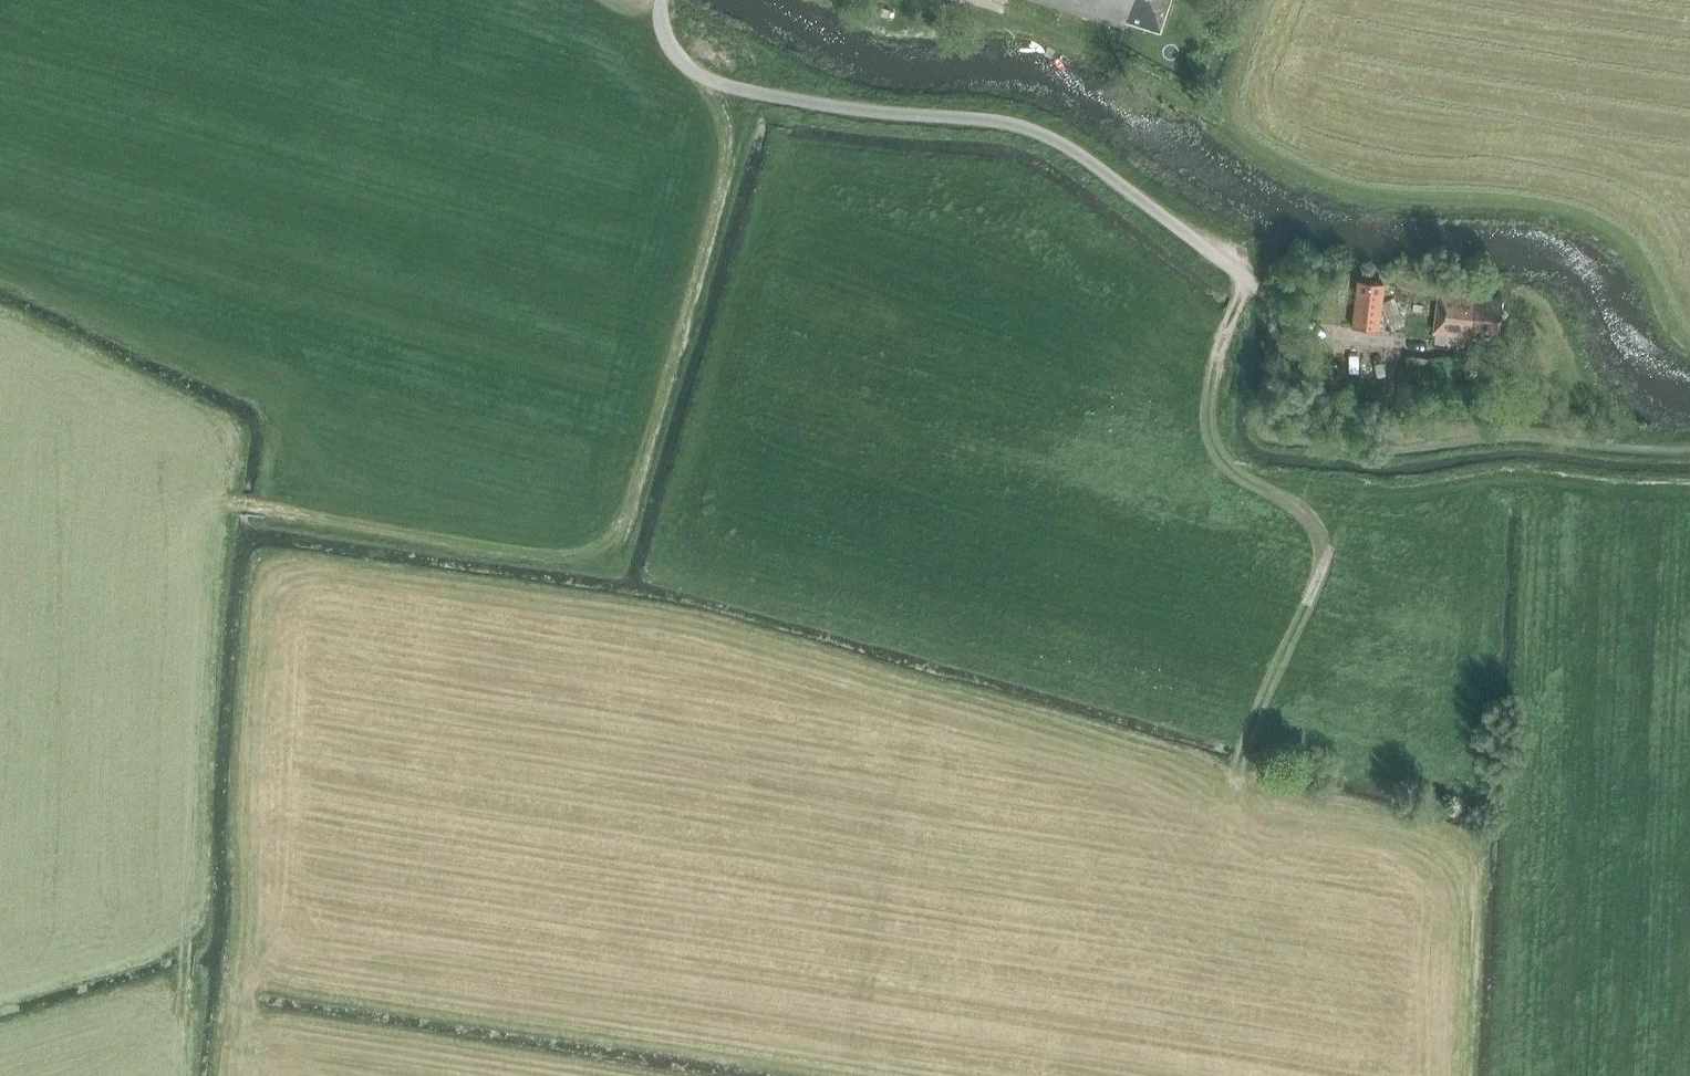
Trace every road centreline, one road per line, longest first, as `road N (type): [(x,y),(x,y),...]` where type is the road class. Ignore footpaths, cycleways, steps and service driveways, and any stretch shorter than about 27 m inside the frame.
road 1 (track): [(726,85),(723,182),(630,506),(600,551),(547,554),(254,506),(213,507)]
road 2 (unclassified): [(1276,301),(1038,133),(803,101),(706,78),(664,40),(661,0)]

